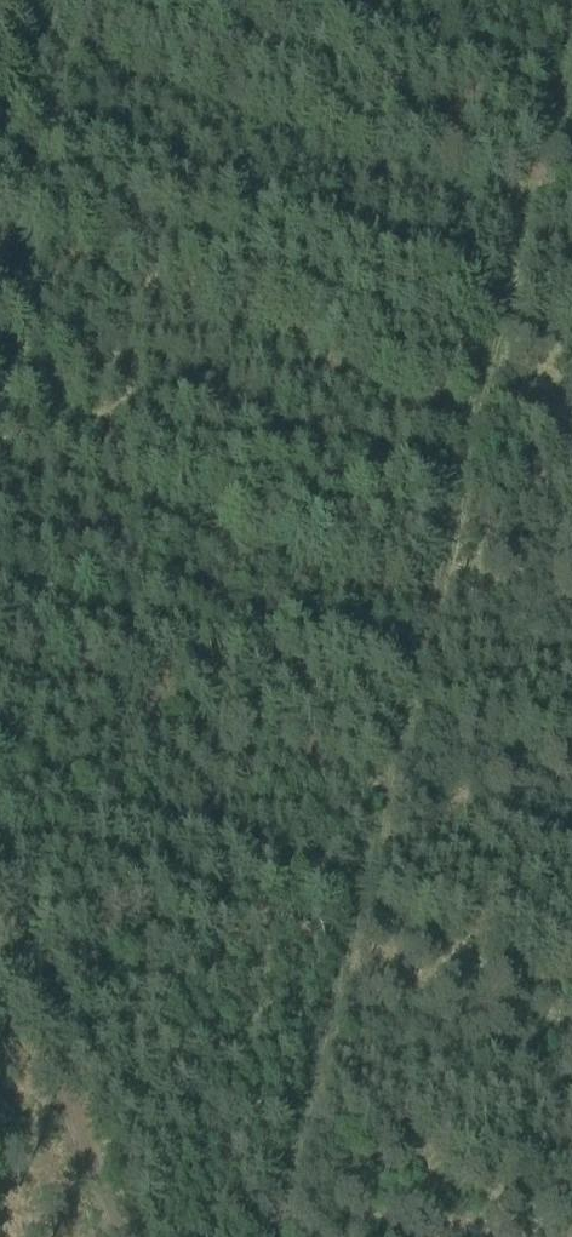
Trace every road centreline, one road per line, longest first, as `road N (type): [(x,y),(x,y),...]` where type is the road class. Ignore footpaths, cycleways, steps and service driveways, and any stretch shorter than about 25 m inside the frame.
road 1 (track): [(273,1236),(570,0)]
road 2 (track): [(0,914),(124,1236)]
road 3 (track): [(0,168),(41,0)]

